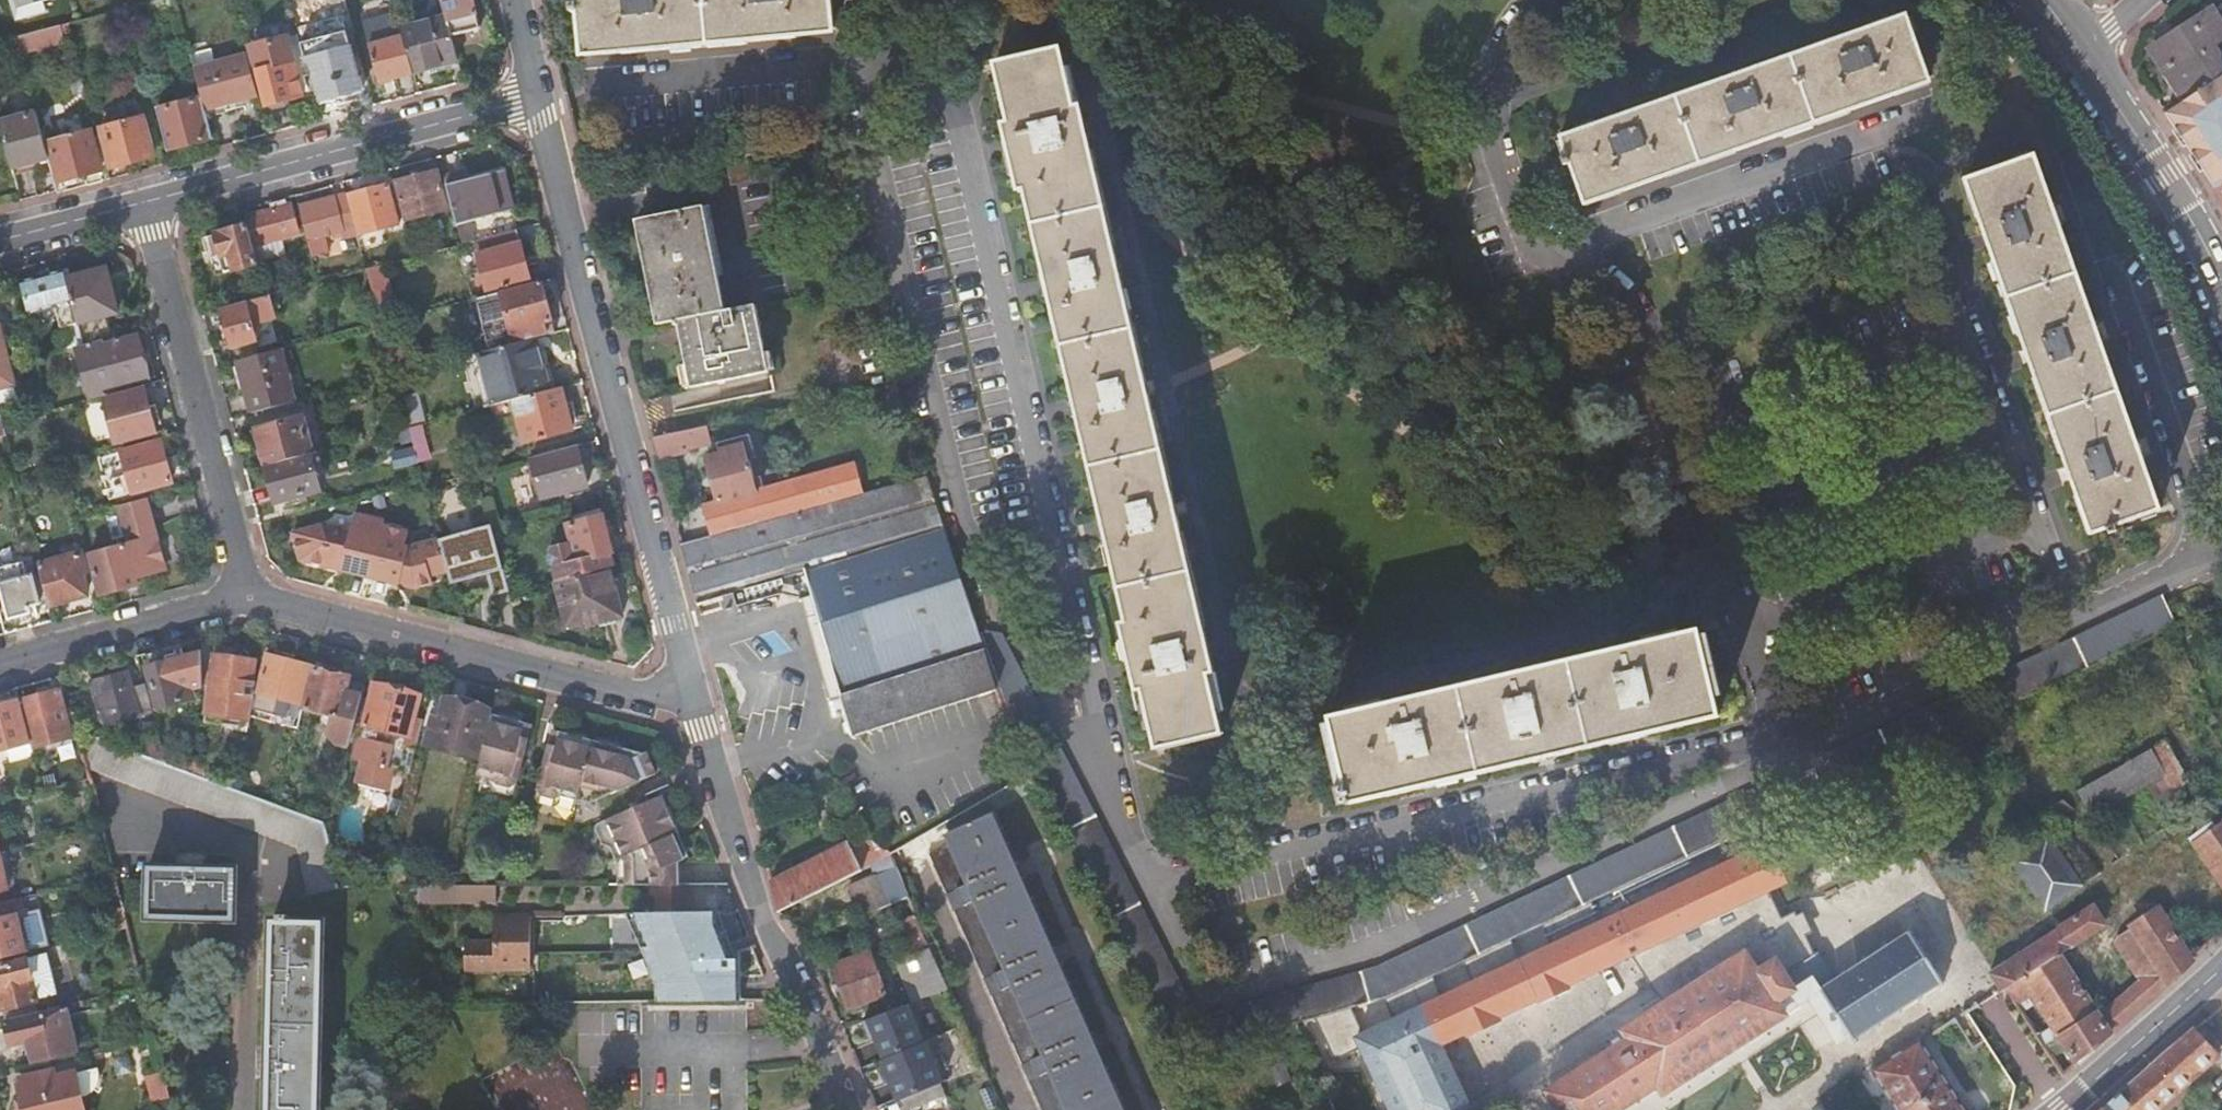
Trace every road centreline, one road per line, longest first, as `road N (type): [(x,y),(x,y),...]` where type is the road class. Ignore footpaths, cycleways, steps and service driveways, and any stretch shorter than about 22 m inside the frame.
road 1 (residential): [(891,98),(932,111),(967,137),(978,166),(1137,829)]
road 2 (residential): [(883,106),(918,279),(1010,578),(1137,829)]
road 3 (residential): [(1166,889),(1202,969),(1251,978),(1488,887),(1726,756)]
road 4 (residential): [(694,704),(539,95)]
road 5 (residential): [(1166,889),(1726,756)]
road 6 (residential): [(1820,722),(1657,381),(1600,352),(1536,282)]
road 7 (residential): [(694,704),(249,596)]
road 8 (residential): [(847,1109),(767,921),(694,704)]
road 9 (residential): [(1536,282),(1931,154)]
road 10 (residential): [(146,200),(249,596)]
road 11 (residential): [(539,95),(146,200)]
road 12 (residential): [(1951,245),(2087,617)]
road 13 (residential): [(2097,246),(2215,547)]
road 14 (residential): [(1536,282),(1505,183),(1494,114),(1506,55),(1552,0)]
road 15 (residential): [(1820,722),(2087,617)]
road 16 (secondary): [(2221,284),(2080,51)]
road 17 (residential): [(883,106),(615,128)]
road 18 (residential): [(249,596),(0,660)]
road 19 (residential): [(2063,1109),(2221,968)]
road 20 (residential): [(146,200),(0,239)]
road 21 (residential): [(2087,617),(2215,547)]
road 22 (residential): [(972,0),(891,98)]

